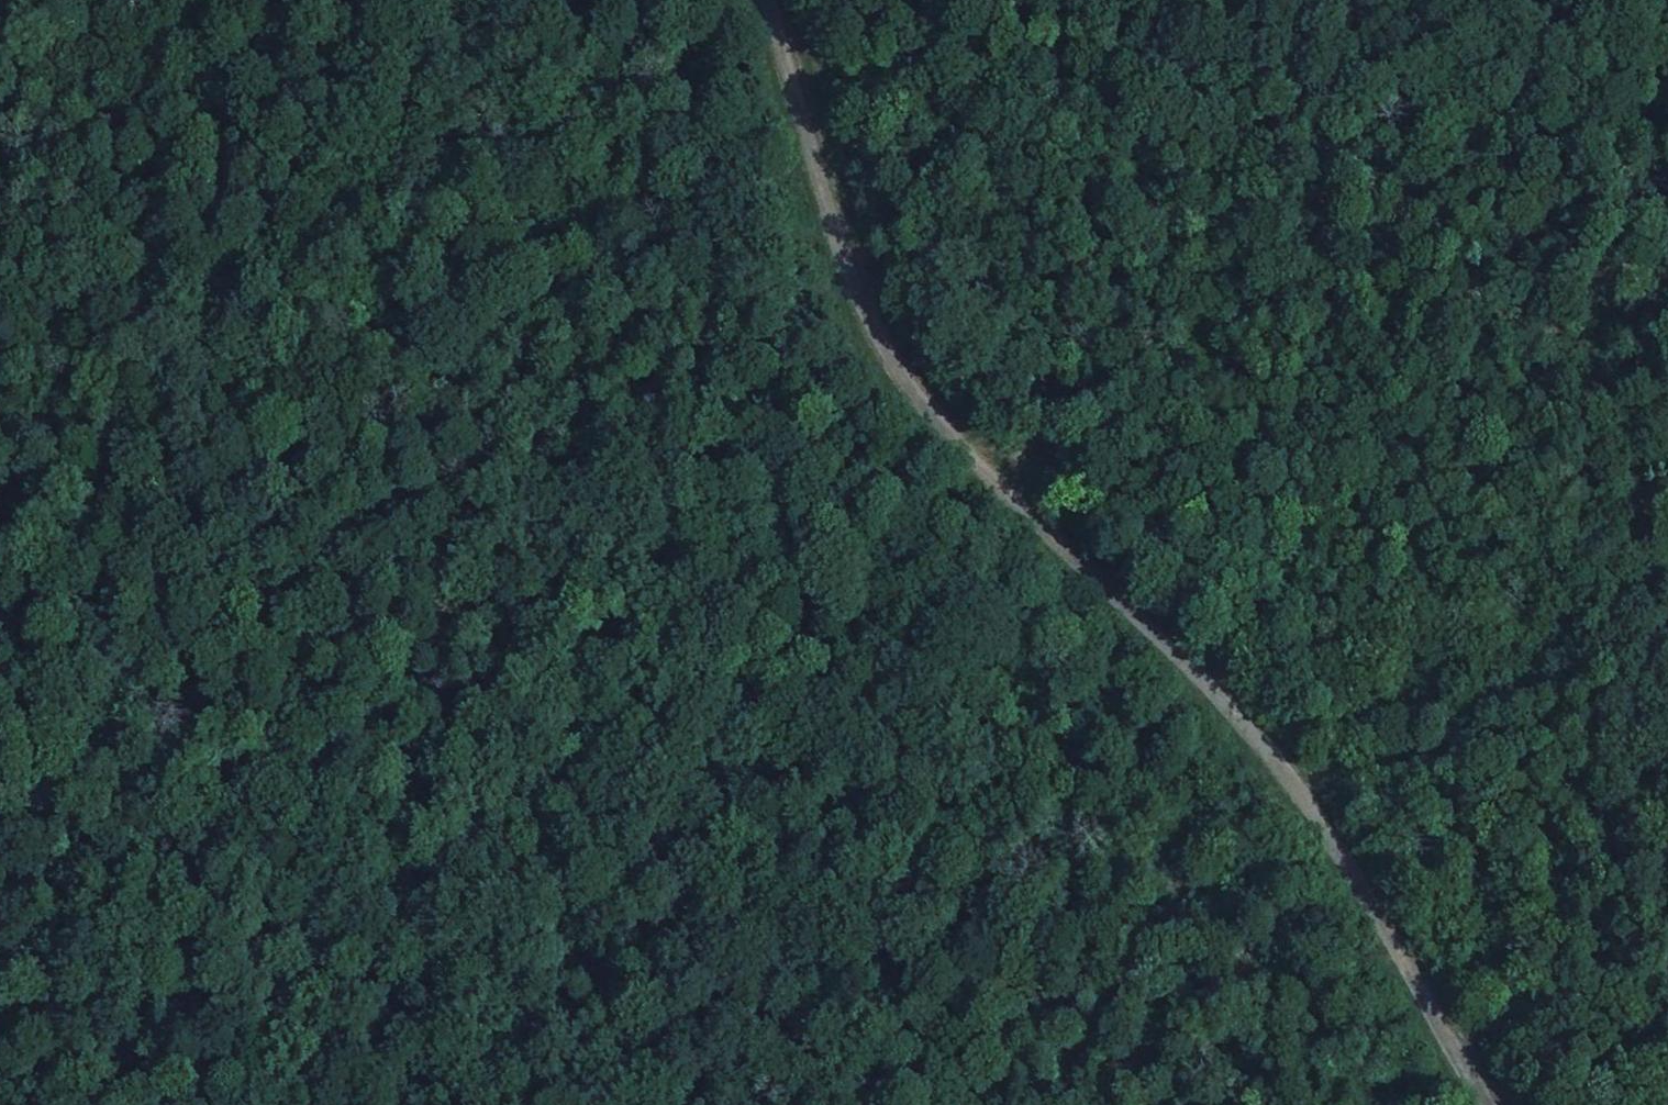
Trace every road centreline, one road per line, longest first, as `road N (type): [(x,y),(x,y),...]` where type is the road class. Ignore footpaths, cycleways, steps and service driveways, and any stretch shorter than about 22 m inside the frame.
road 1 (track): [(1057,543),(1274,758),(1365,891),(1488,1104)]
road 2 (track): [(773,0),(870,310),(927,398),(1057,543)]

